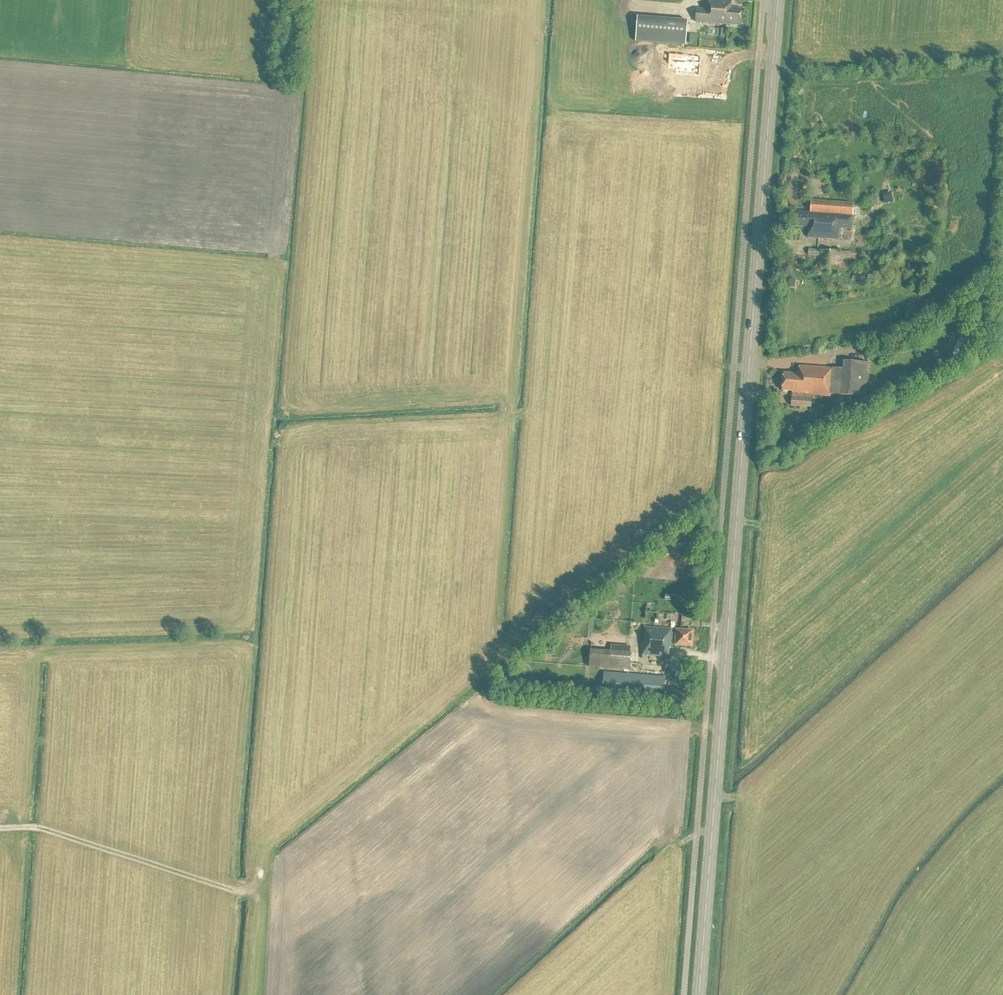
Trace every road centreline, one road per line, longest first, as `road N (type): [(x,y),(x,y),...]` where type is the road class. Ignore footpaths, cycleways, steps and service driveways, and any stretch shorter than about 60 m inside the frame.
road 1 (secondary): [(700,994),(778,0)]

